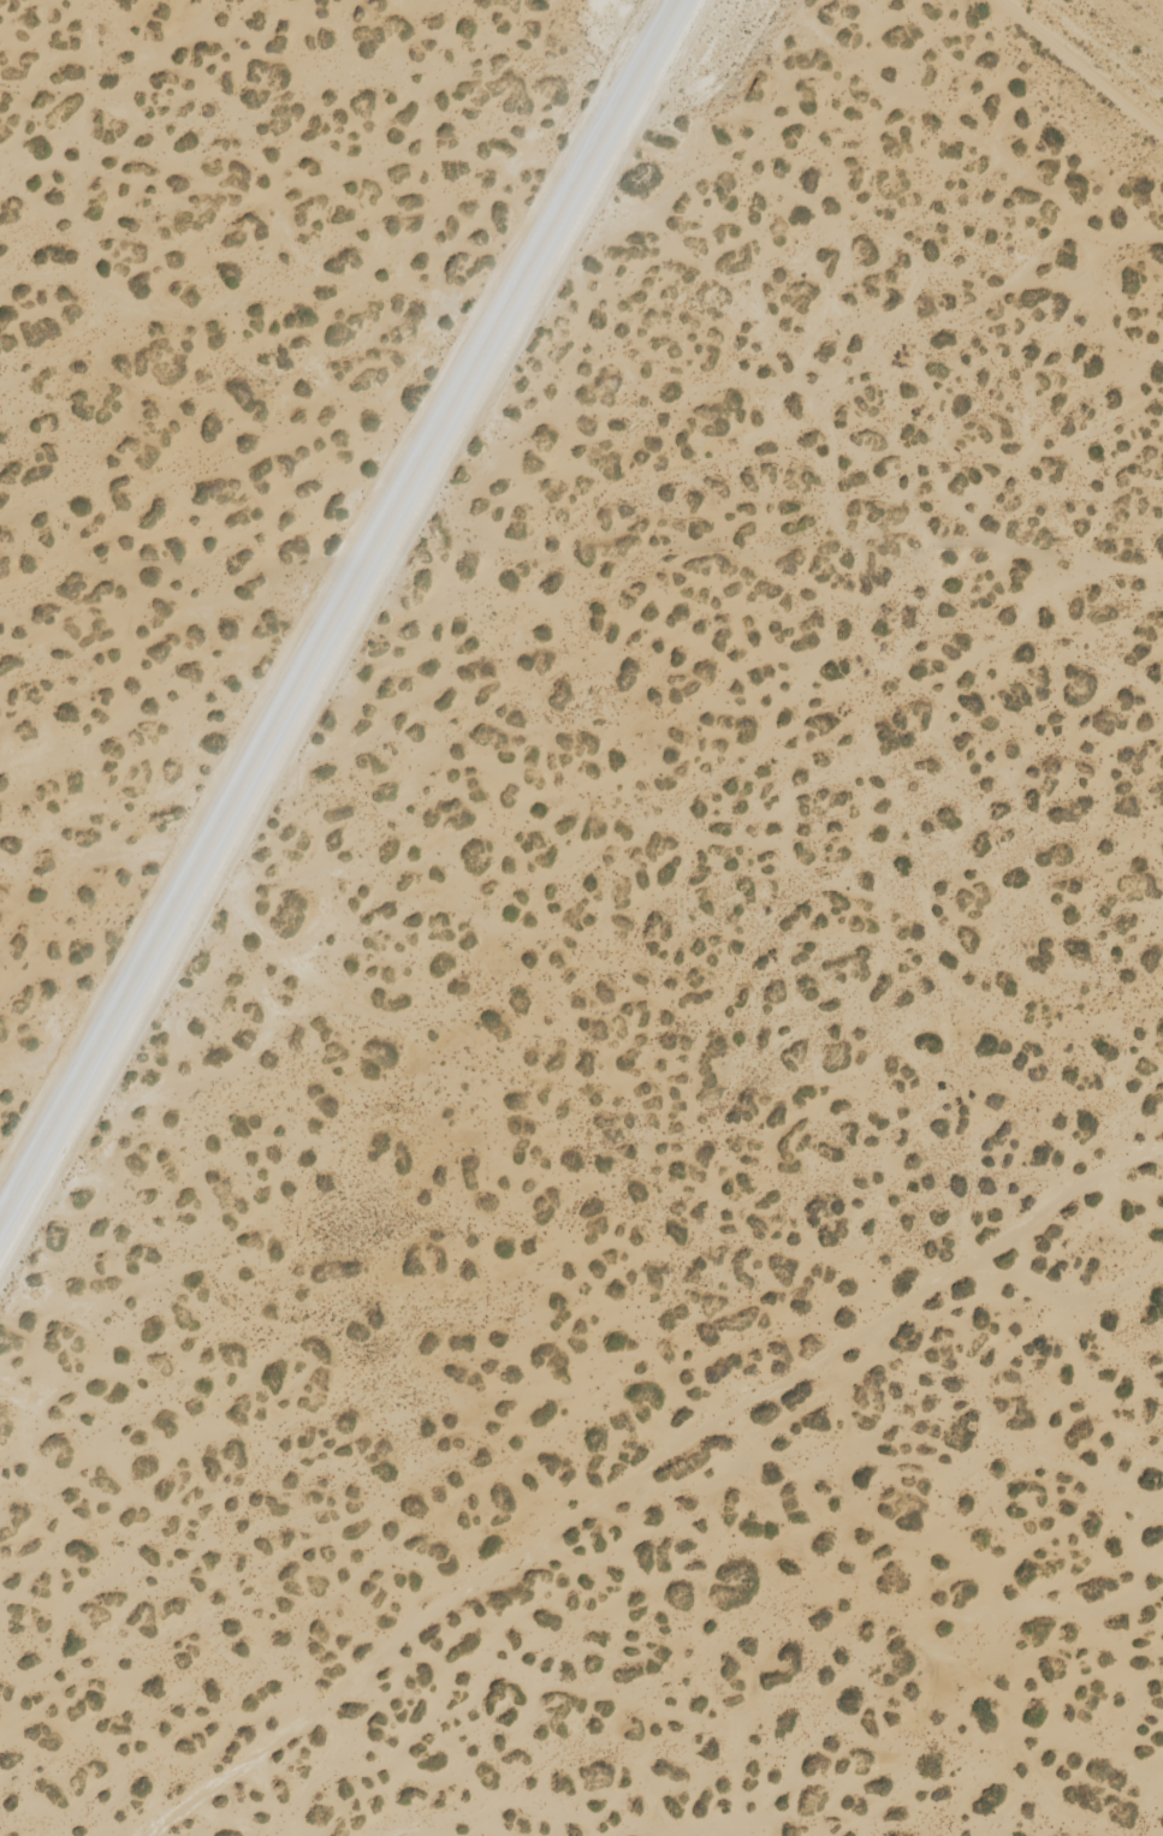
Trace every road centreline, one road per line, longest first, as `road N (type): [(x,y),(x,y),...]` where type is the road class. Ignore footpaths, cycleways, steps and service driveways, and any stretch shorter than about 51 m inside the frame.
road 1 (residential): [(678,0),(0,1224)]

